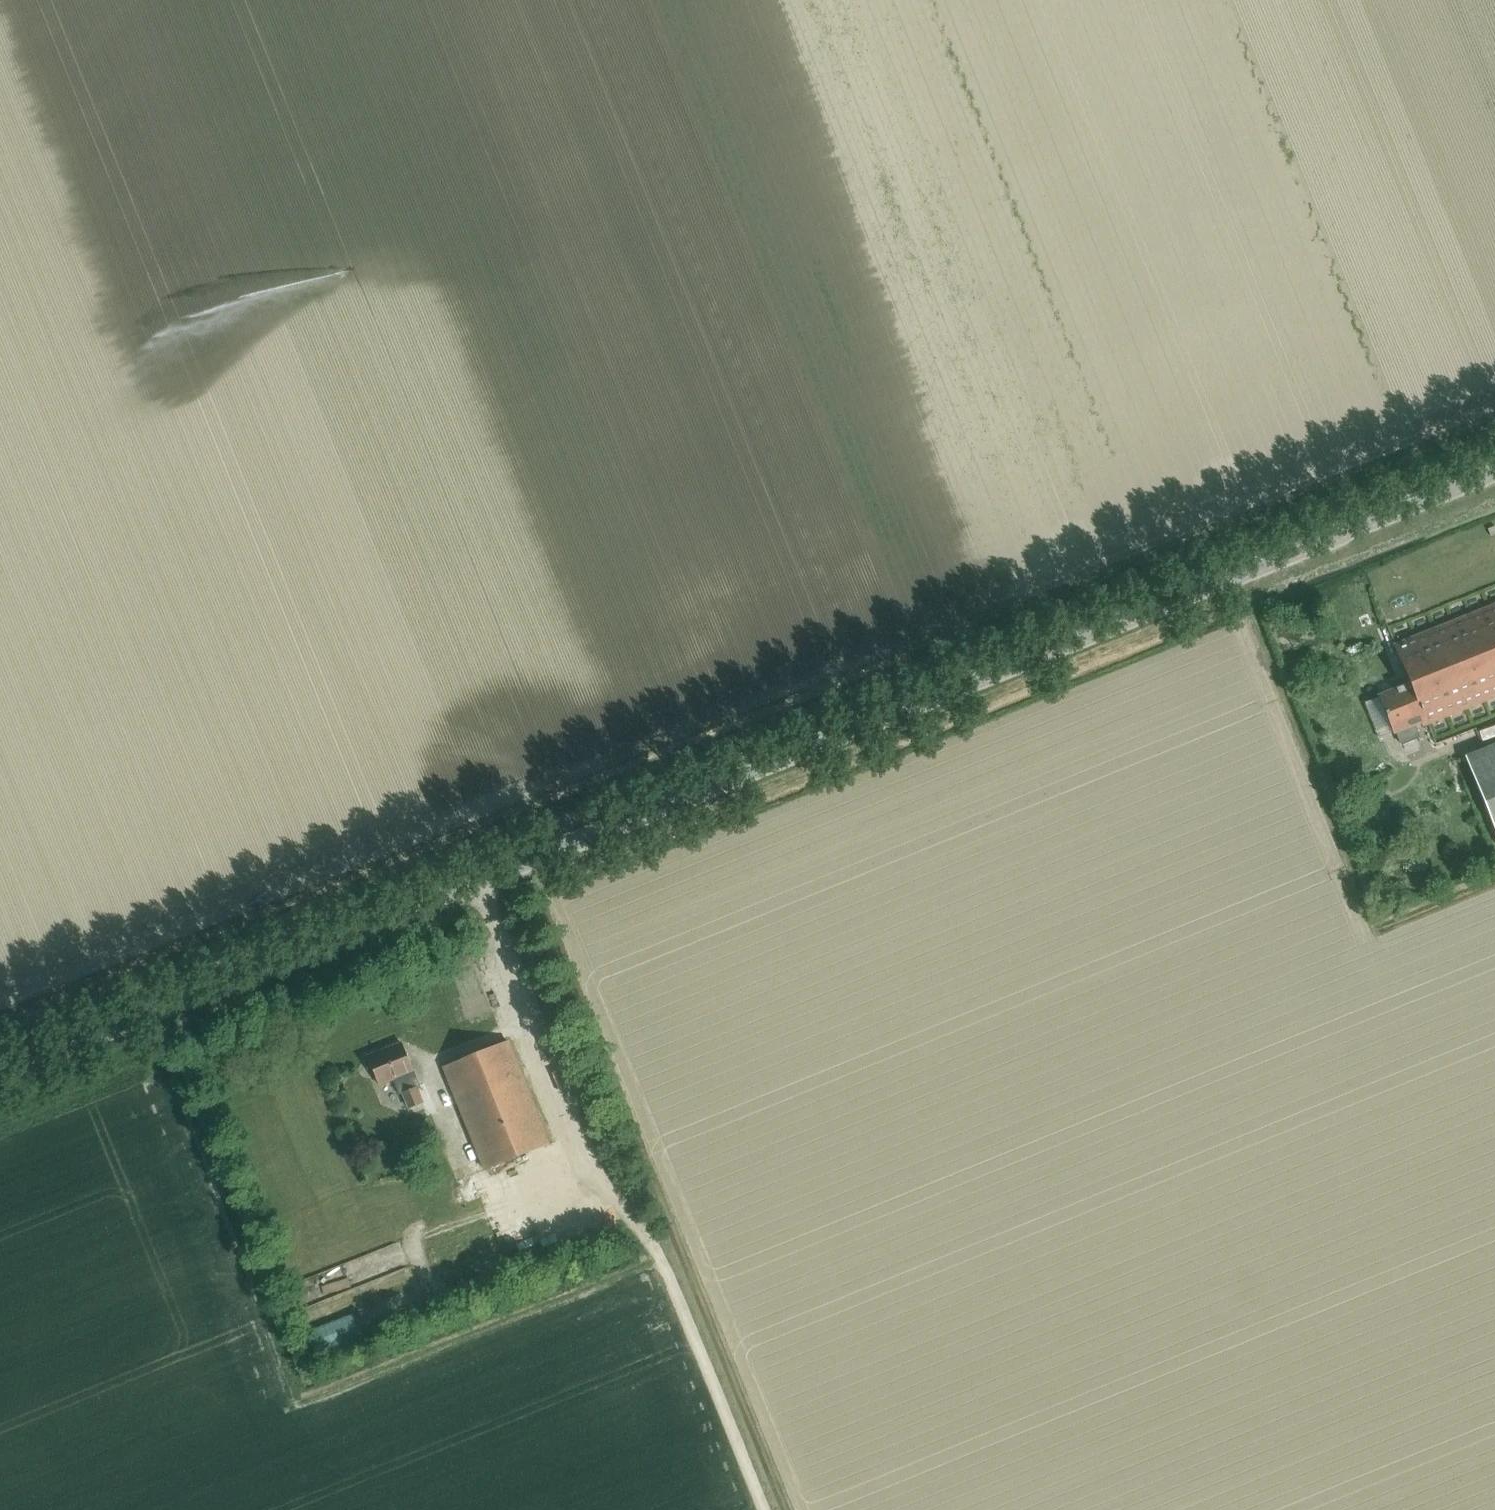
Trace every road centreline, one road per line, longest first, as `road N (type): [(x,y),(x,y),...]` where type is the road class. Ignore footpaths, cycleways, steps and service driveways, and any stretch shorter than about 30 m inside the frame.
road 1 (unclassified): [(0,1073),(1494,471)]

